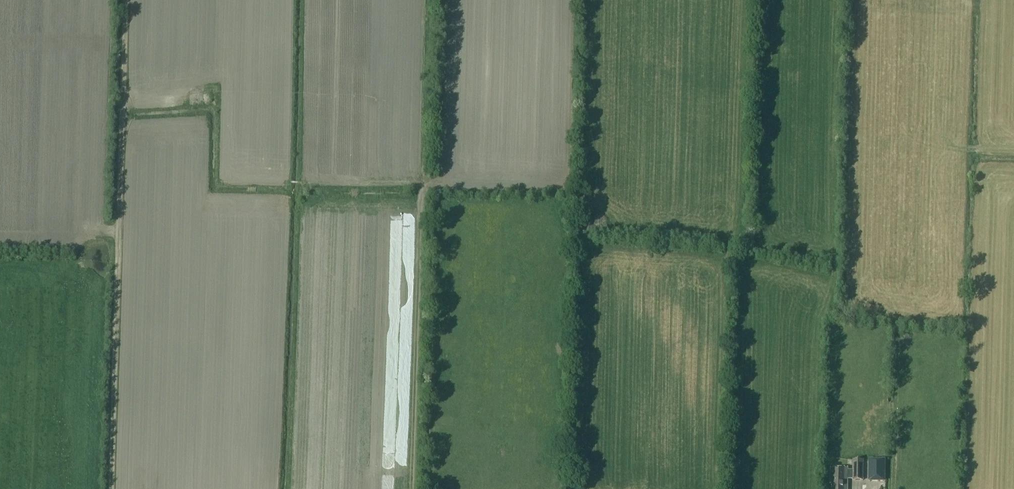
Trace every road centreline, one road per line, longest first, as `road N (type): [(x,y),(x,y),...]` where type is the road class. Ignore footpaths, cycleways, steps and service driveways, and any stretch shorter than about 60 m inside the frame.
road 1 (track): [(112,488),(127,0)]

